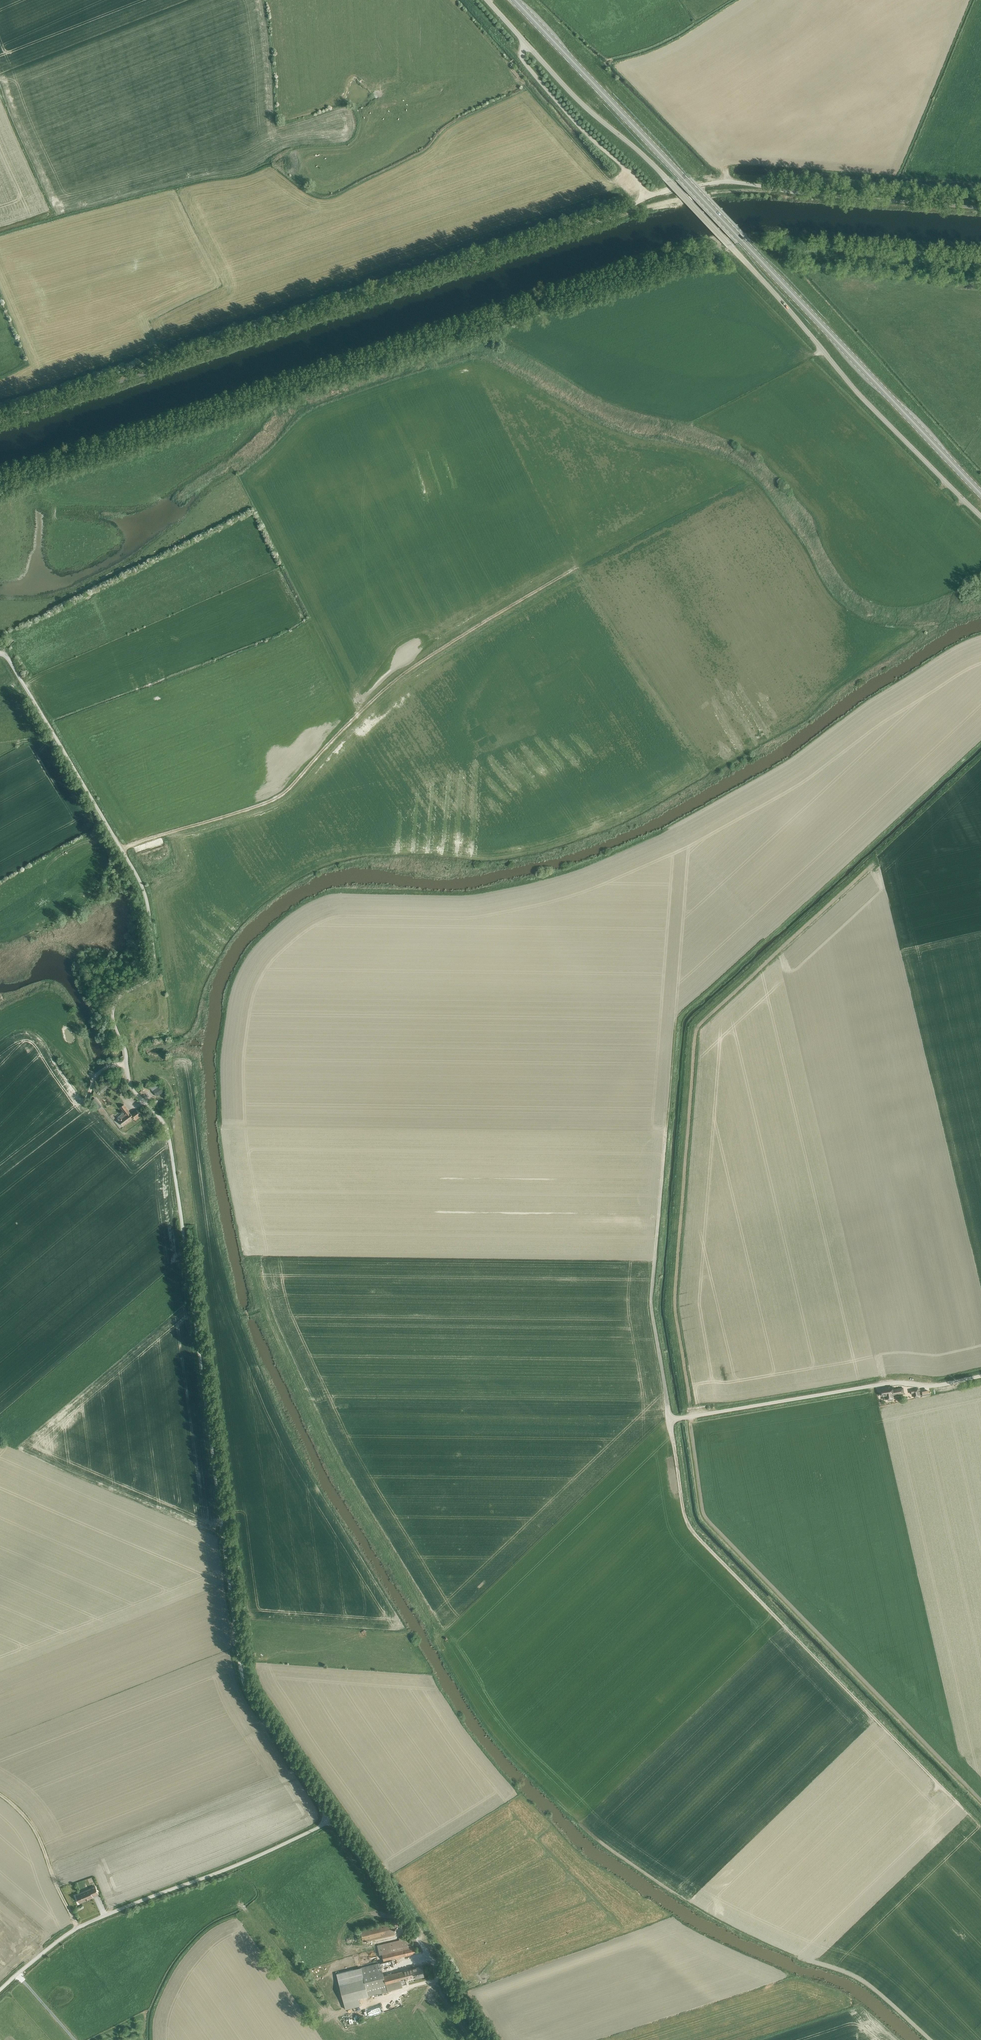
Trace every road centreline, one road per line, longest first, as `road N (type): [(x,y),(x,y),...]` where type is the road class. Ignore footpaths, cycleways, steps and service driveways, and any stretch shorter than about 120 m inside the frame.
road 1 (unclassified): [(0,654),(145,892),(154,974),(118,999),(113,1015),(130,1084),(170,1139),(243,1680),(330,1820),(80,1926),(0,1990)]
road 2 (unclassified): [(646,198),(609,219),(0,422)]
road 3 (primary): [(980,494),(515,0)]
road 4 (unclassified): [(980,517),(856,391),(670,182),(525,42)]
road 5 (track): [(121,848),(270,801),(419,662),(577,566)]
road 6 (unclassified): [(956,1800),(691,1530),(668,1420)]
road 7 (unclassified): [(980,208),(730,182),(646,198)]
road 8 (unclassified): [(668,1420),(980,1375)]
road 9 (unclassified): [(668,1420),(651,1301),(666,1132)]
road 10 (track): [(489,2039),(330,1820)]
road 11 (track): [(666,1132),(675,1018),(757,945)]
road 12 (unclassified): [(525,42),(526,65),(646,198)]

